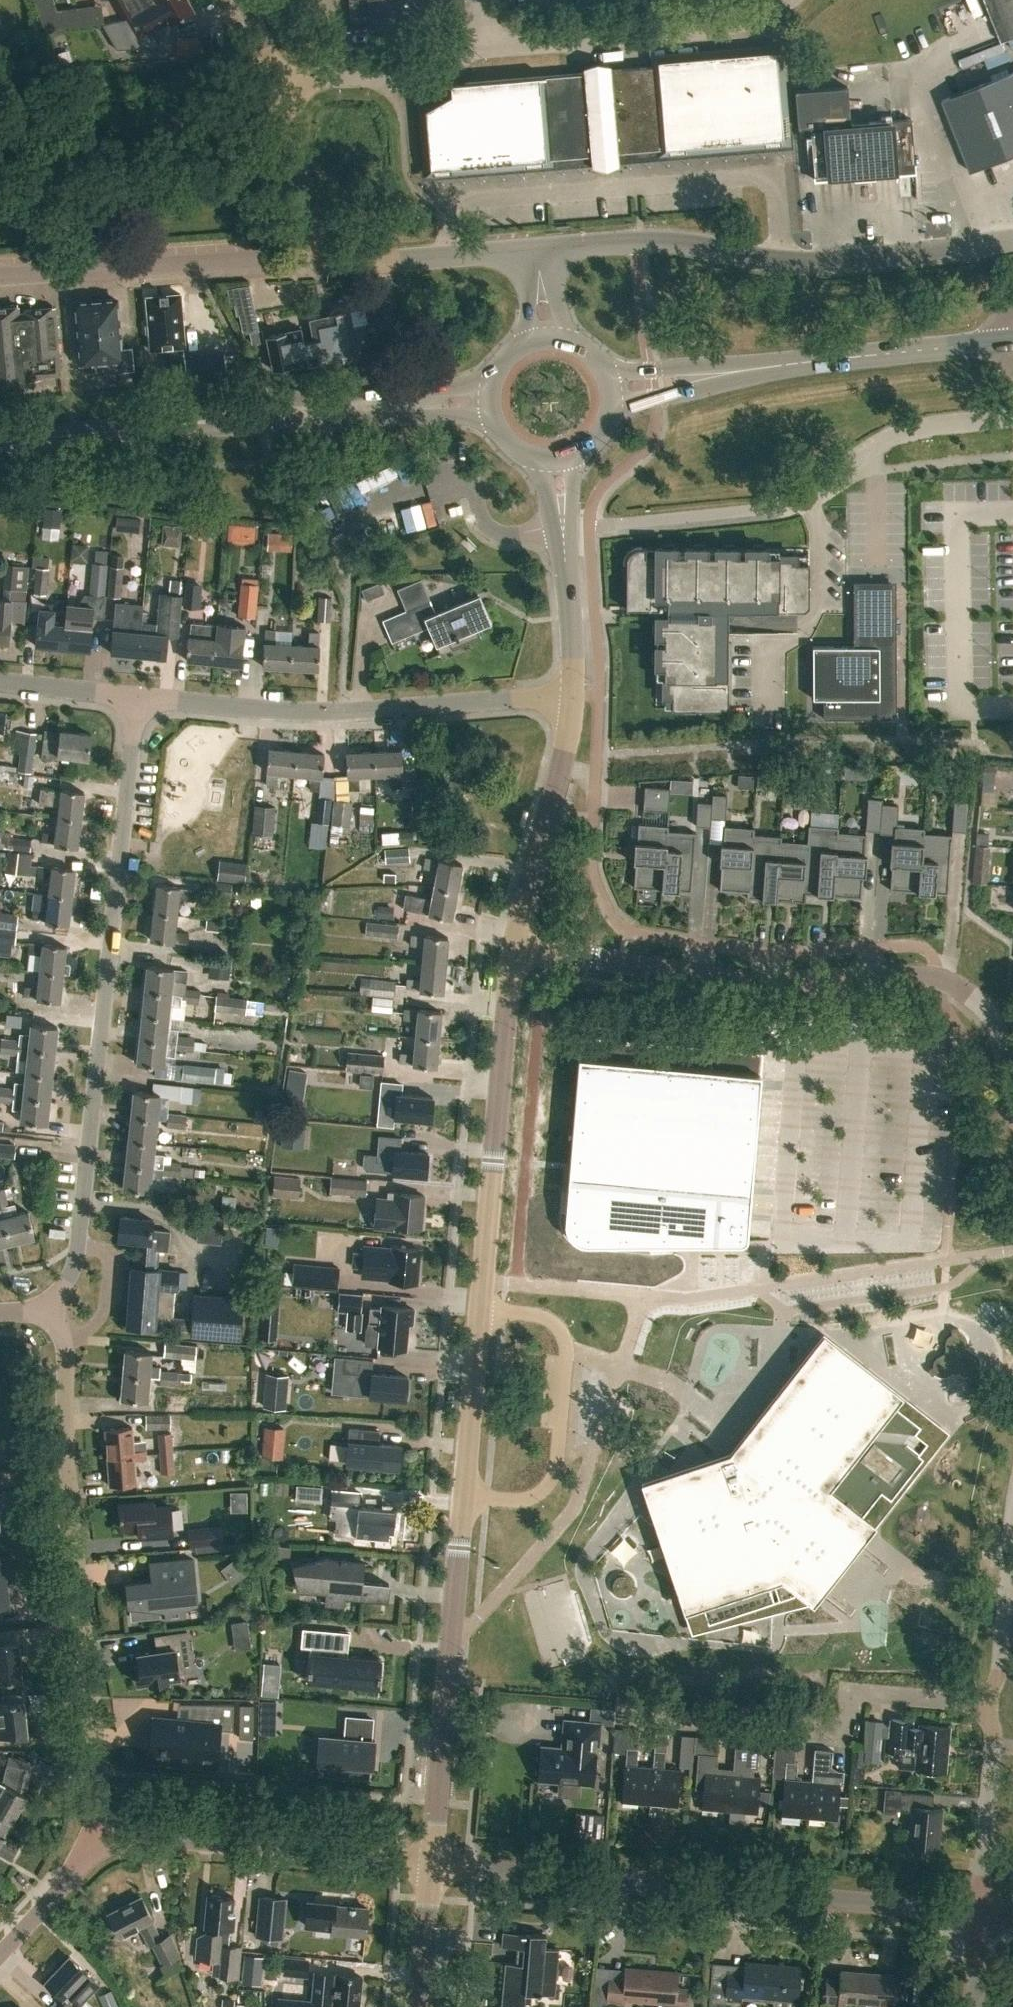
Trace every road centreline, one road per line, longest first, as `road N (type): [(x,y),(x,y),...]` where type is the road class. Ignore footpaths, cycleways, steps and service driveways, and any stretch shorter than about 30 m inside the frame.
road 1 (tertiary): [(432,1865),(515,947)]
road 2 (residential): [(40,1315),(71,1277),(78,1244),(136,696)]
road 3 (residential): [(1012,1092),(999,1027),(970,994),(938,978),(753,983),(515,947)]
road 4 (unclassified): [(982,1911),(432,1865)]
road 5 (residential): [(94,1834),(98,1775),(65,1346),(40,1315)]
road 6 (residential): [(275,81),(406,71),(460,48),(736,25),(781,0)]
road 7 (primary): [(0,442),(490,399)]
road 8 (residential): [(784,262),(777,176),(445,202),(446,257)]
road 9 (residential): [(136,696),(290,711),(571,697)]
road 10 (primary): [(609,387),(1012,340)]
road 11 (residential): [(618,1711),(848,1730),(851,1692),(985,1702)]
road 12 (residential): [(563,528),(802,501),(916,431)]
road 13 (residential): [(432,1865),(94,1834)]
road 14 (residential): [(0,277),(321,255)]
road 15 (tertiary): [(515,947),(571,697)]
road 16 (residential): [(784,262),(659,239),(541,249)]
road 17 (residential): [(1012,234),(784,262)]
road 18 (residential): [(982,1911),(996,1730),(985,1702)]
road 19 (unclassified): [(321,255),(275,81)]
road 20 (tertiary): [(571,697),(563,528)]
road 21 (residential): [(985,1702),(1003,1661),(1012,1550)]
road 22 (residential): [(0,1953),(94,1834)]
road 23 (tertiary): [(419,2006),(432,1865)]
road 24 (residential): [(0,683),(136,696)]
road 25 (unclassified): [(446,257),(321,255)]

